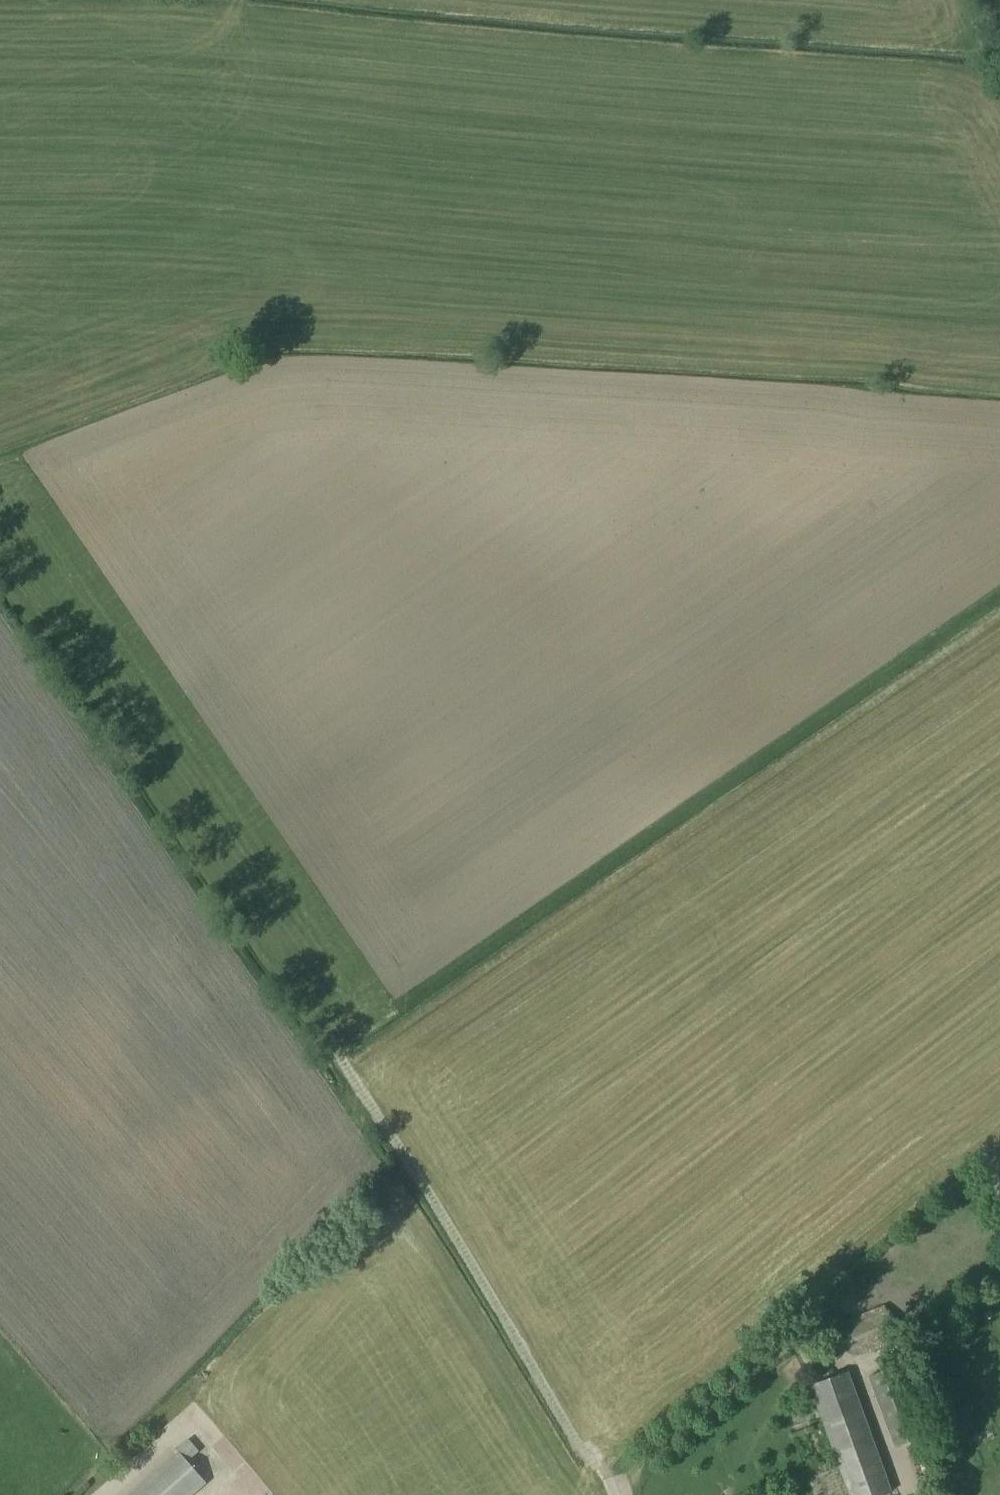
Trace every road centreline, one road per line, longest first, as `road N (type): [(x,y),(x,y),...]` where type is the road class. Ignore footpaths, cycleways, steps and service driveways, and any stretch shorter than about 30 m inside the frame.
road 1 (track): [(611,1494),(607,1484),(823,1311)]

